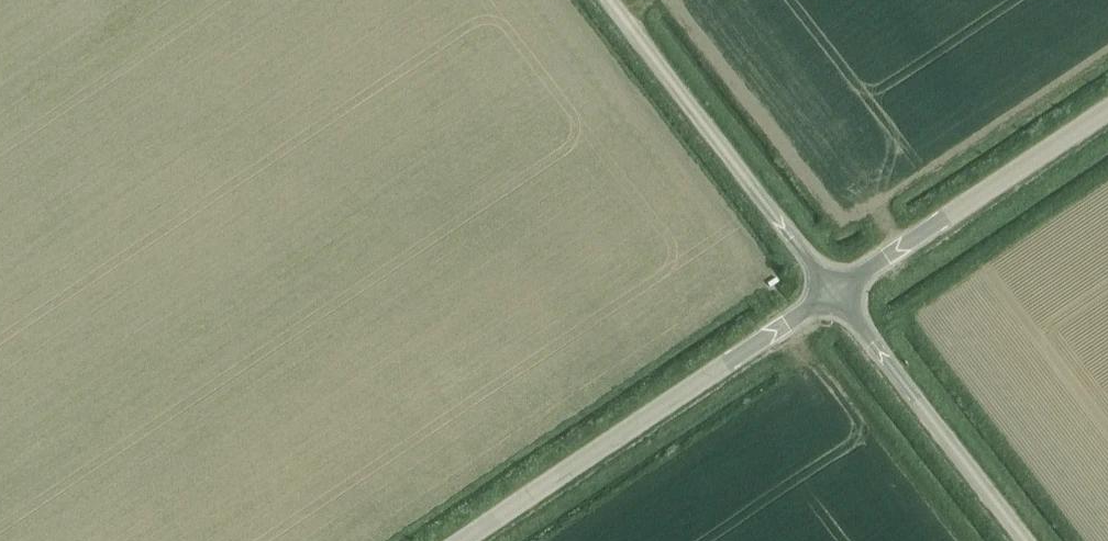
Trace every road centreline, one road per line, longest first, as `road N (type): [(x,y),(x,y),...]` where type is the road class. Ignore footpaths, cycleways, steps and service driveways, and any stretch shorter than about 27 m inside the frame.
road 1 (unclassified): [(462,540),(834,293)]
road 2 (unclassified): [(834,293),(610,0)]
road 3 (unclassified): [(834,293),(1107,110)]
road 4 (unclassified): [(1024,540),(834,293)]

